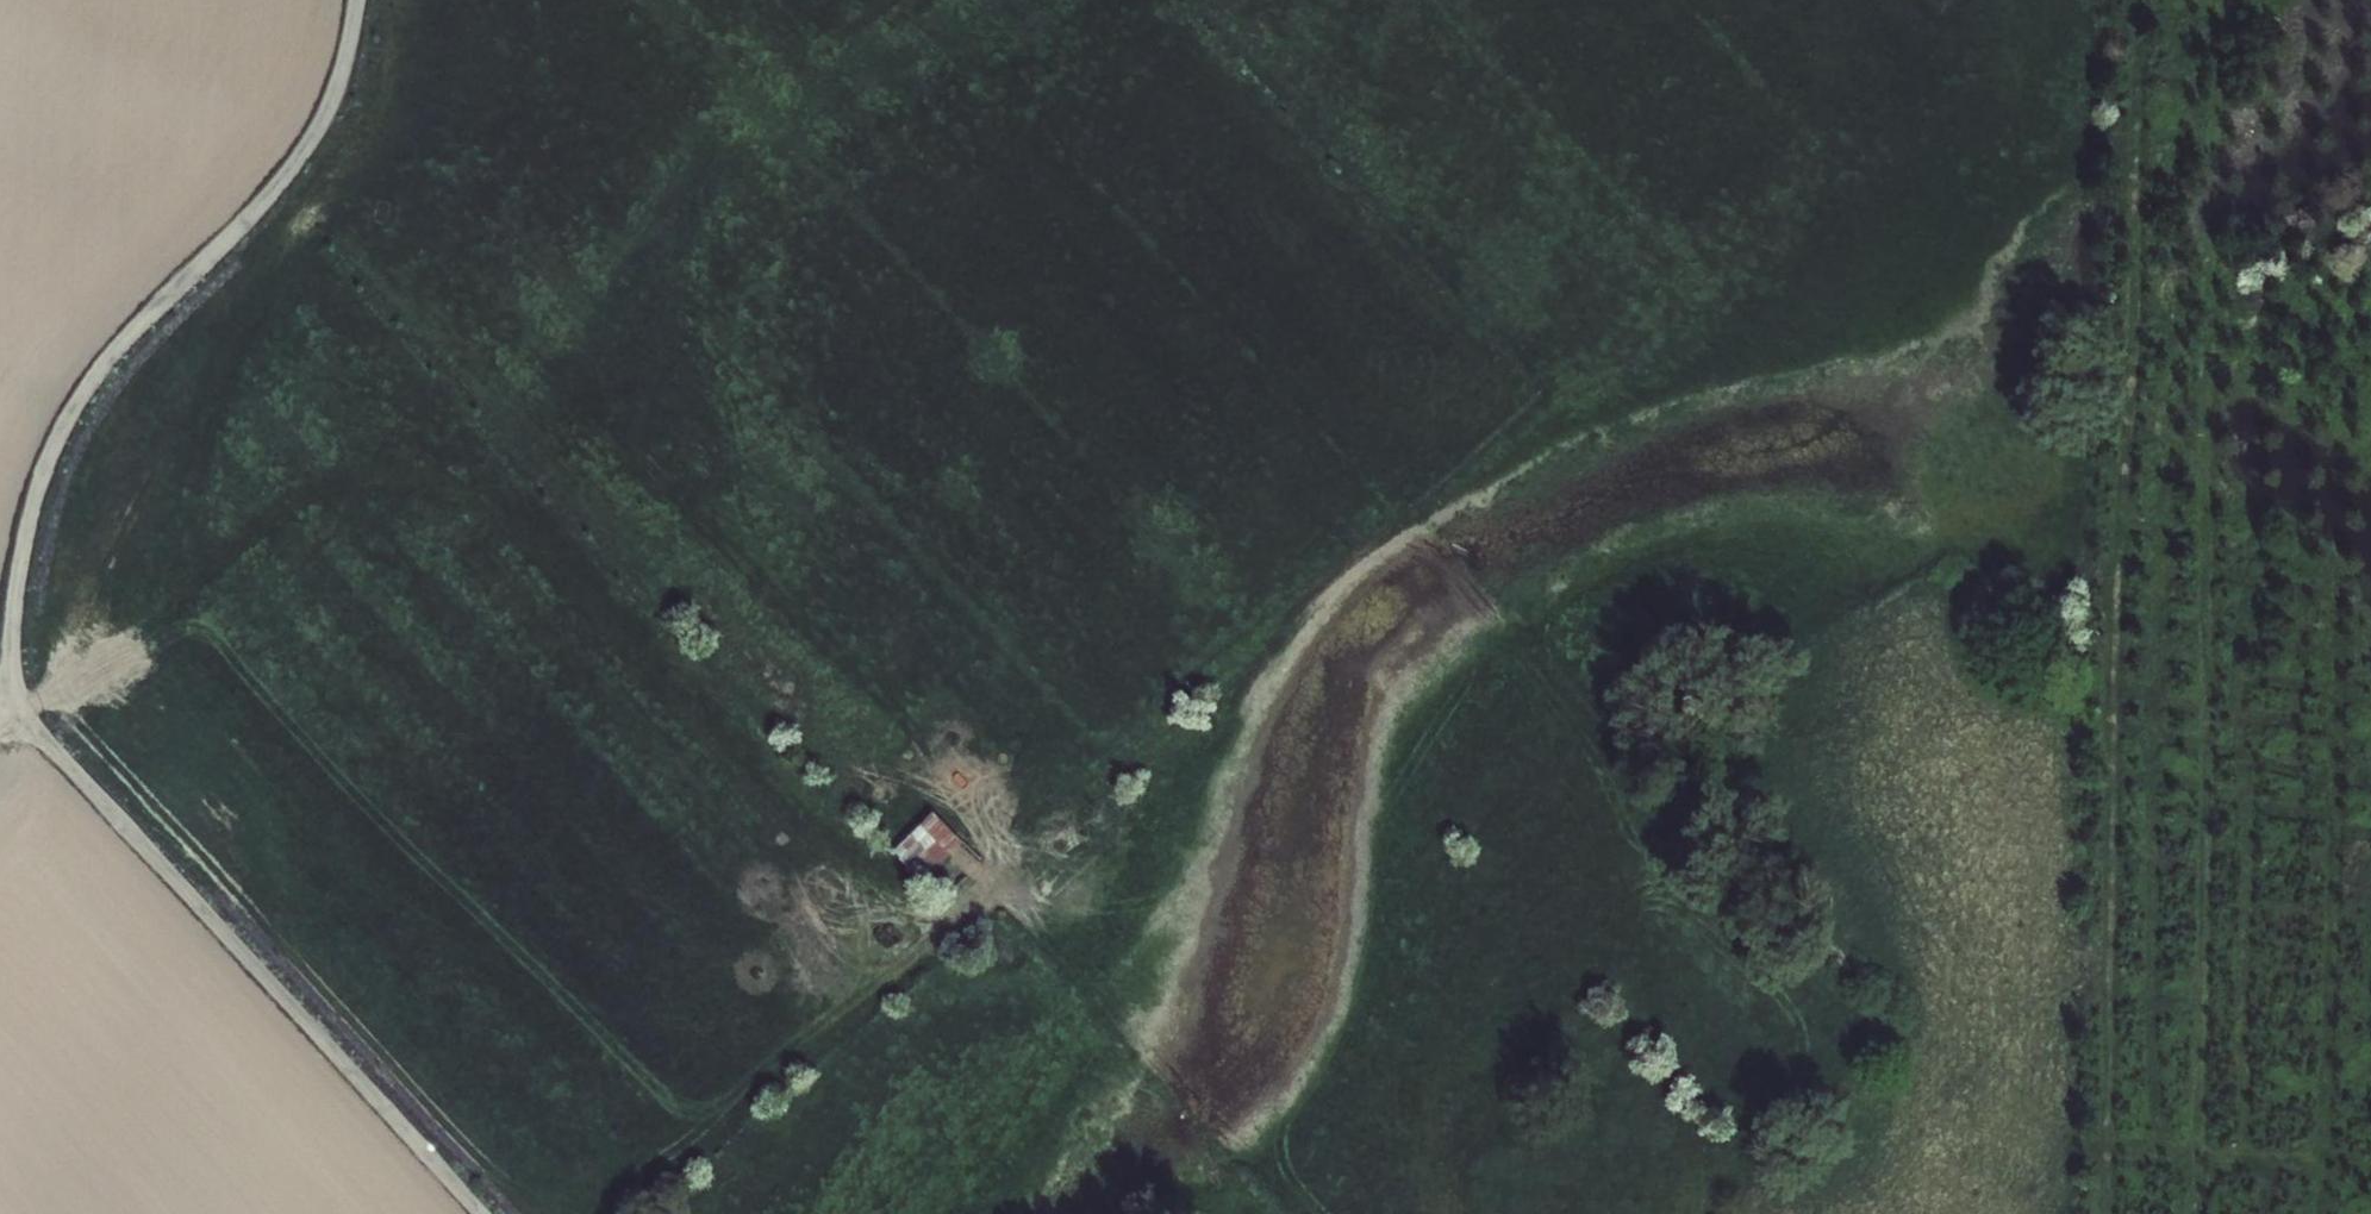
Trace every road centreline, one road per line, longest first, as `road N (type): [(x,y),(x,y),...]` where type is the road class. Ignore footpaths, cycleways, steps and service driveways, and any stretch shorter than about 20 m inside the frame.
road 1 (track): [(6,700),(22,538),(71,411),(120,343),(303,155),(335,94),(356,0)]
road 2 (track): [(477,1213),(6,700)]

